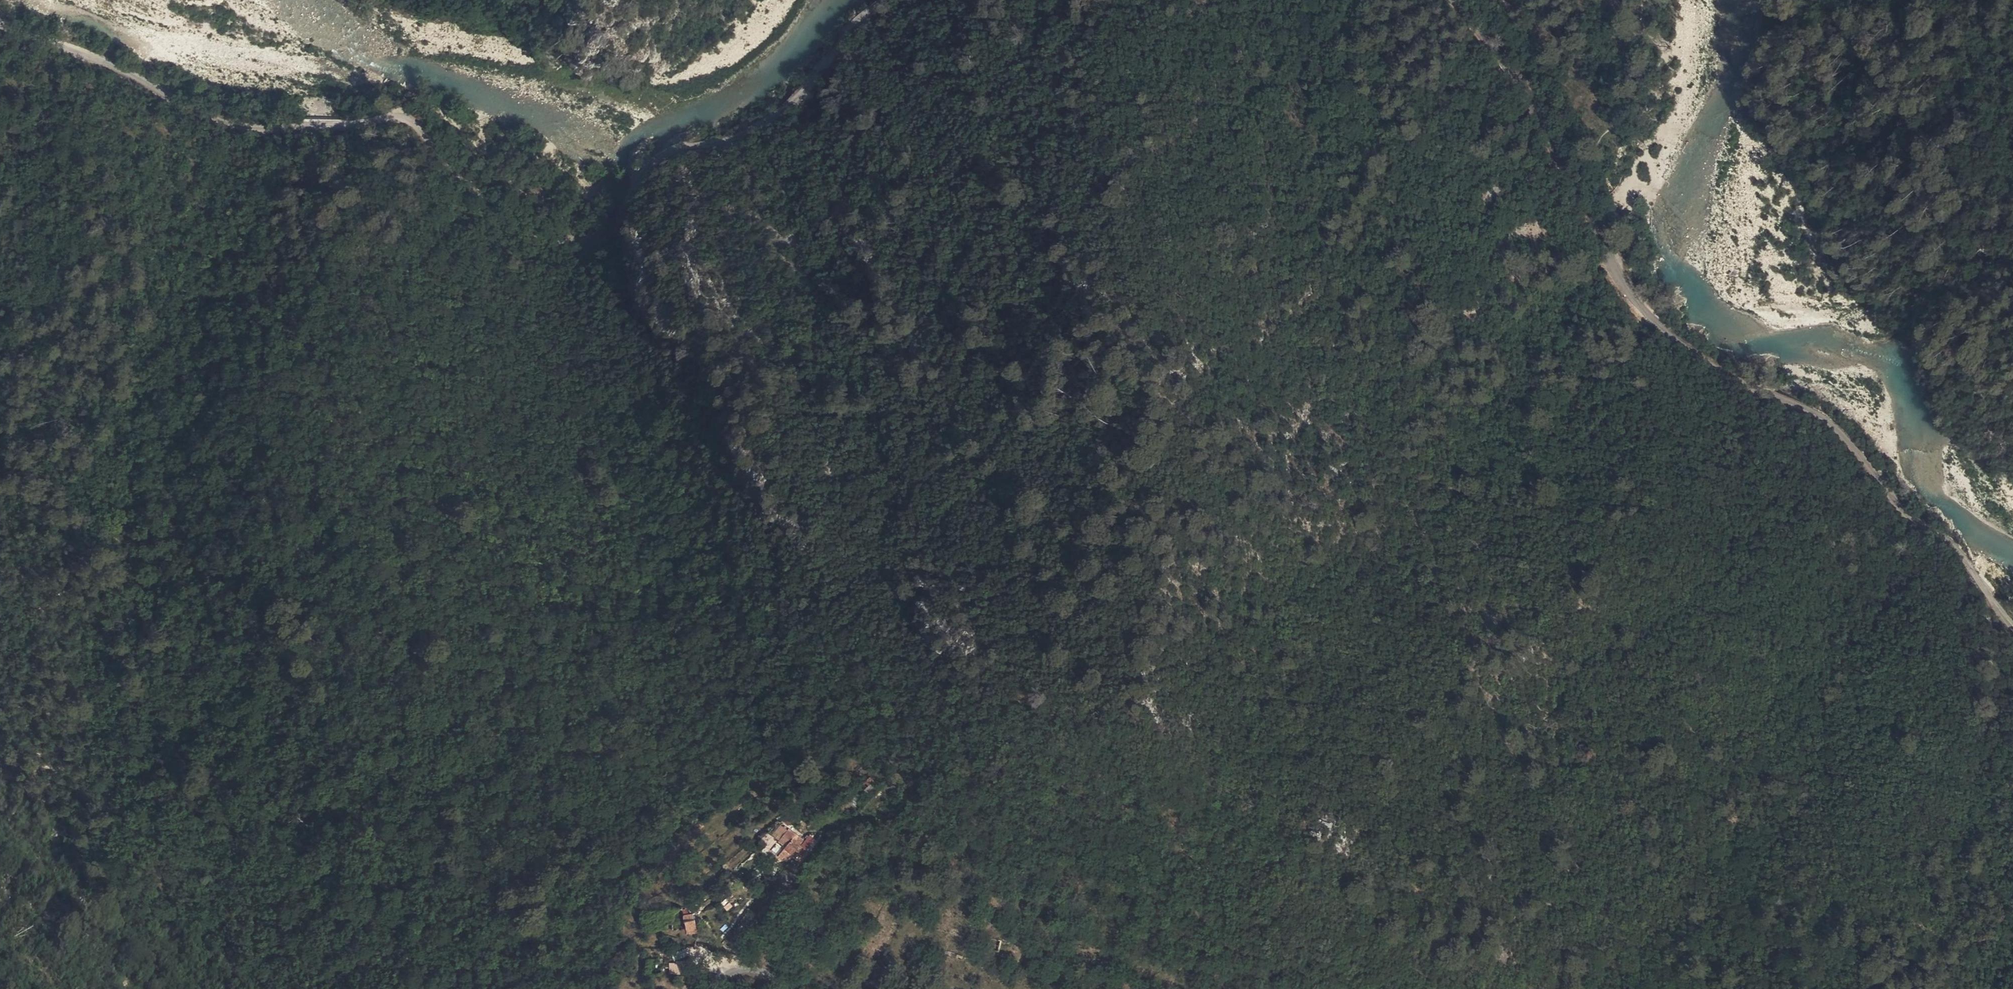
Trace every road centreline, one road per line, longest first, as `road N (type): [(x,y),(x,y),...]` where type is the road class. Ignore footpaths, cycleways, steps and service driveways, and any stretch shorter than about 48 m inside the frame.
road 1 (unclassified): [(0,19),(238,125),(345,126),(403,116),(485,202),(524,228),(590,239),(660,157),(759,126),(880,0)]
road 2 (unclassified): [(1449,0),(1540,124),(1642,313),(1745,384),(1834,425),(1903,514),(1963,553),(2012,629)]

